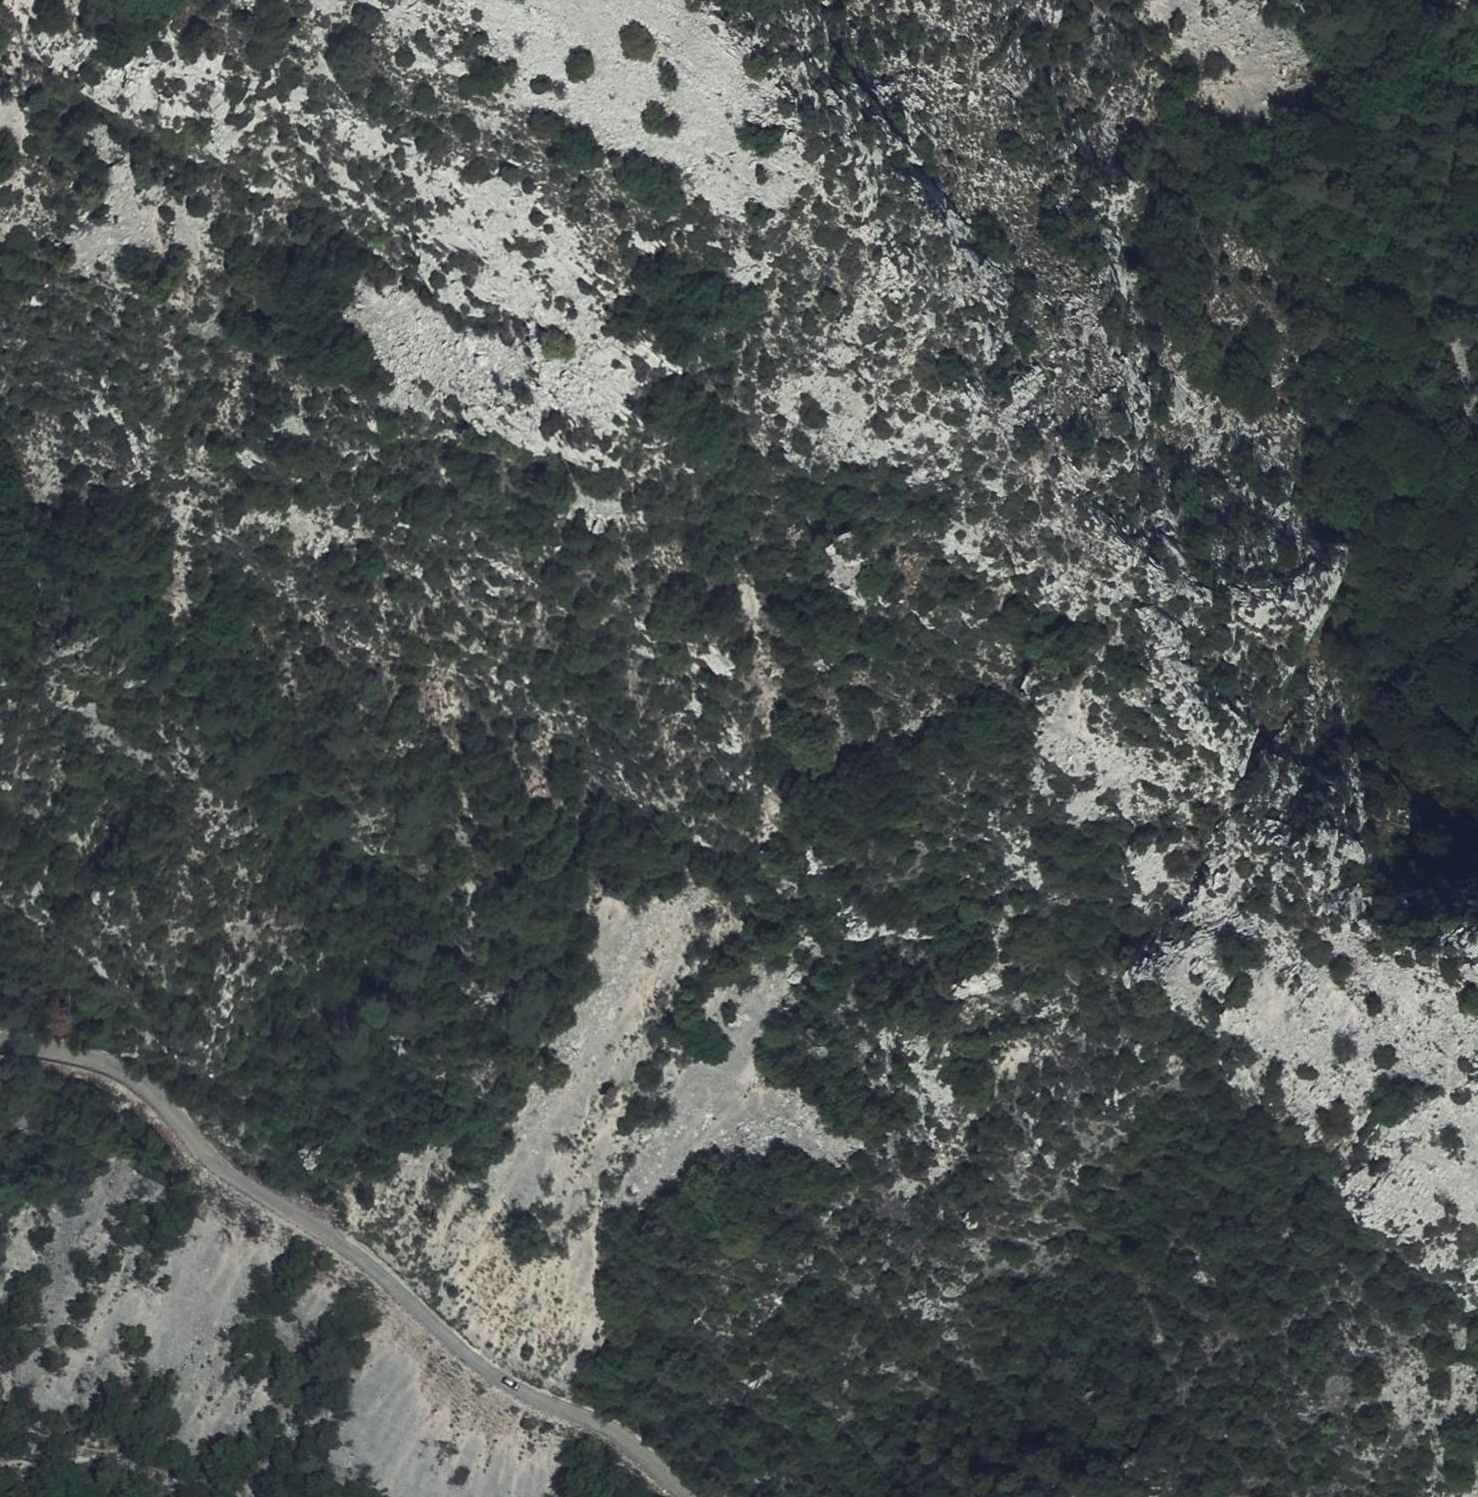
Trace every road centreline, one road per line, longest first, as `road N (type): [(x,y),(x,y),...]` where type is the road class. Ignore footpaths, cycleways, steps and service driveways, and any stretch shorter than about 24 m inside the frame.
road 1 (tertiary): [(0,1052),(82,1070),(131,1093),(227,1176),(328,1237),(497,1379),(584,1419),(684,1496)]

